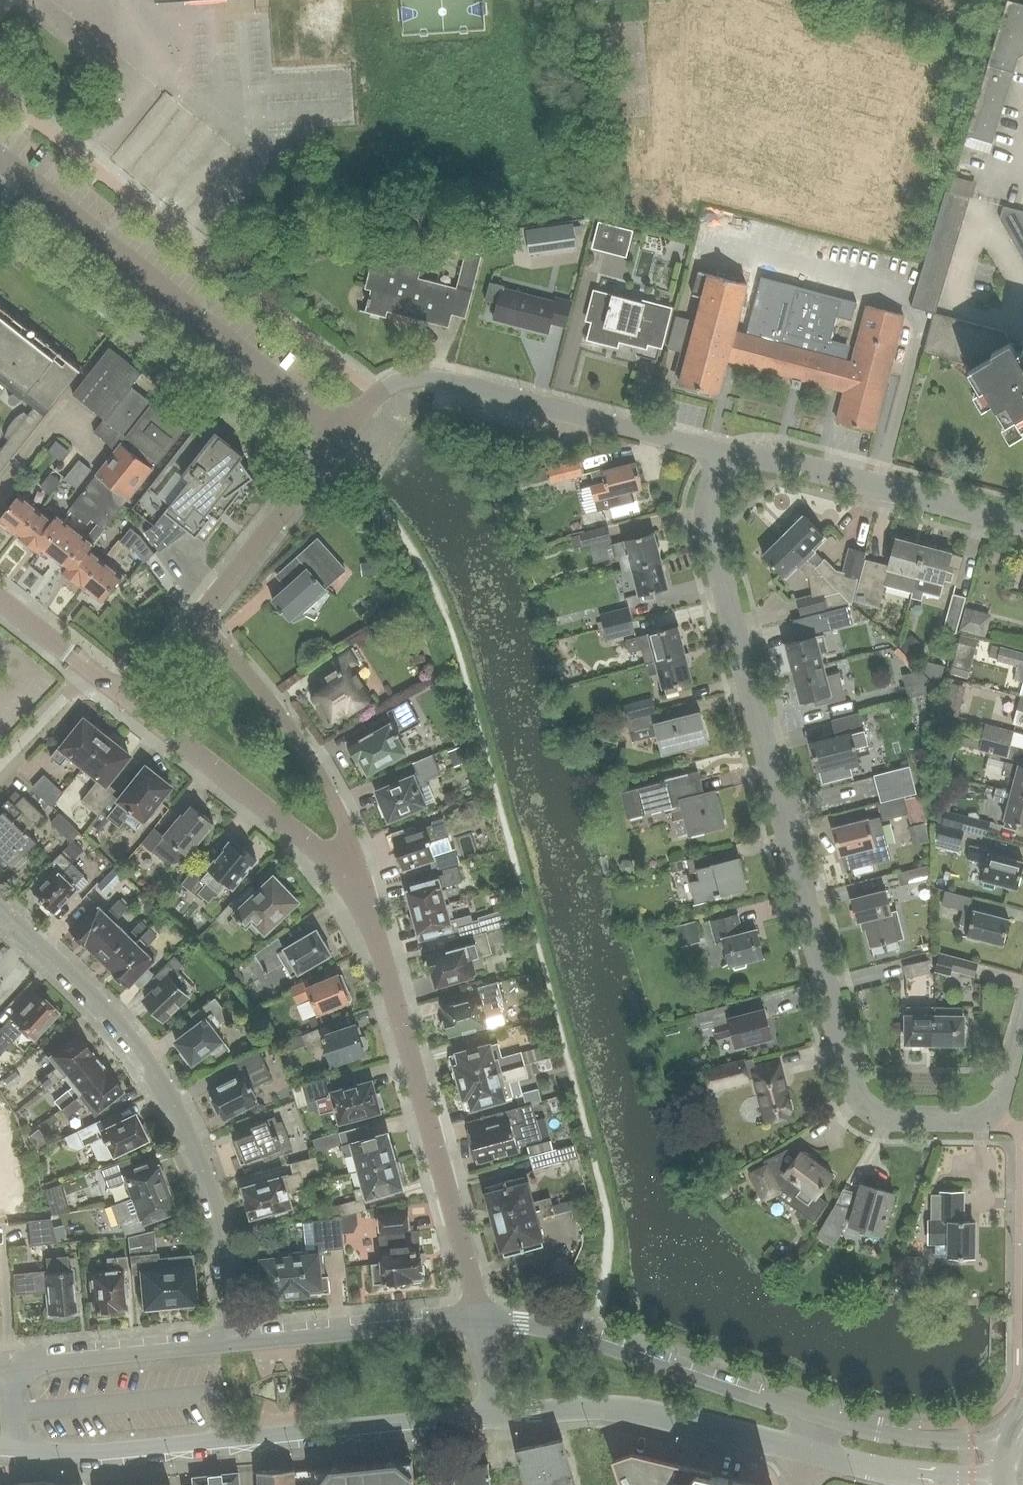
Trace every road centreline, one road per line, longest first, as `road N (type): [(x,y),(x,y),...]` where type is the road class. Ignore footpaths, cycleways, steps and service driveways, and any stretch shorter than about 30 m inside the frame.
road 1 (residential): [(1022,1013),(1002,1093),(982,1118),(890,1119),(858,1102),(821,985),(711,529),(725,453)]
road 2 (residential): [(0,900),(88,990),(170,1101),(213,1212),(234,1343)]
road 3 (residential): [(10,1451),(170,1448),(493,1413)]
road 4 (residential): [(481,1320),(356,890)]
road 5 (residential): [(343,435),(0,162)]
road 6 (residential): [(343,435),(376,393),(425,376),(725,453)]
road 7 (residential): [(814,1413),(571,1333),(481,1320)]
road 8 (residential): [(356,890),(335,803),(313,758),(193,618)]
road 9 (residential): [(493,1413),(615,1408),(803,1450)]
road 10 (residential): [(725,453),(1022,528)]
road 11 (residential): [(356,890),(120,698)]
road 12 (residential): [(481,1320),(234,1343)]
road 13 (residential): [(193,618),(343,435)]
road 14 (residential): [(234,1343),(6,1368)]
road 15 (residential): [(803,1450),(870,1468),(998,1479)]
road 16 (residential): [(998,1448),(814,1413)]
road 17 (residential): [(0,765),(87,672)]

